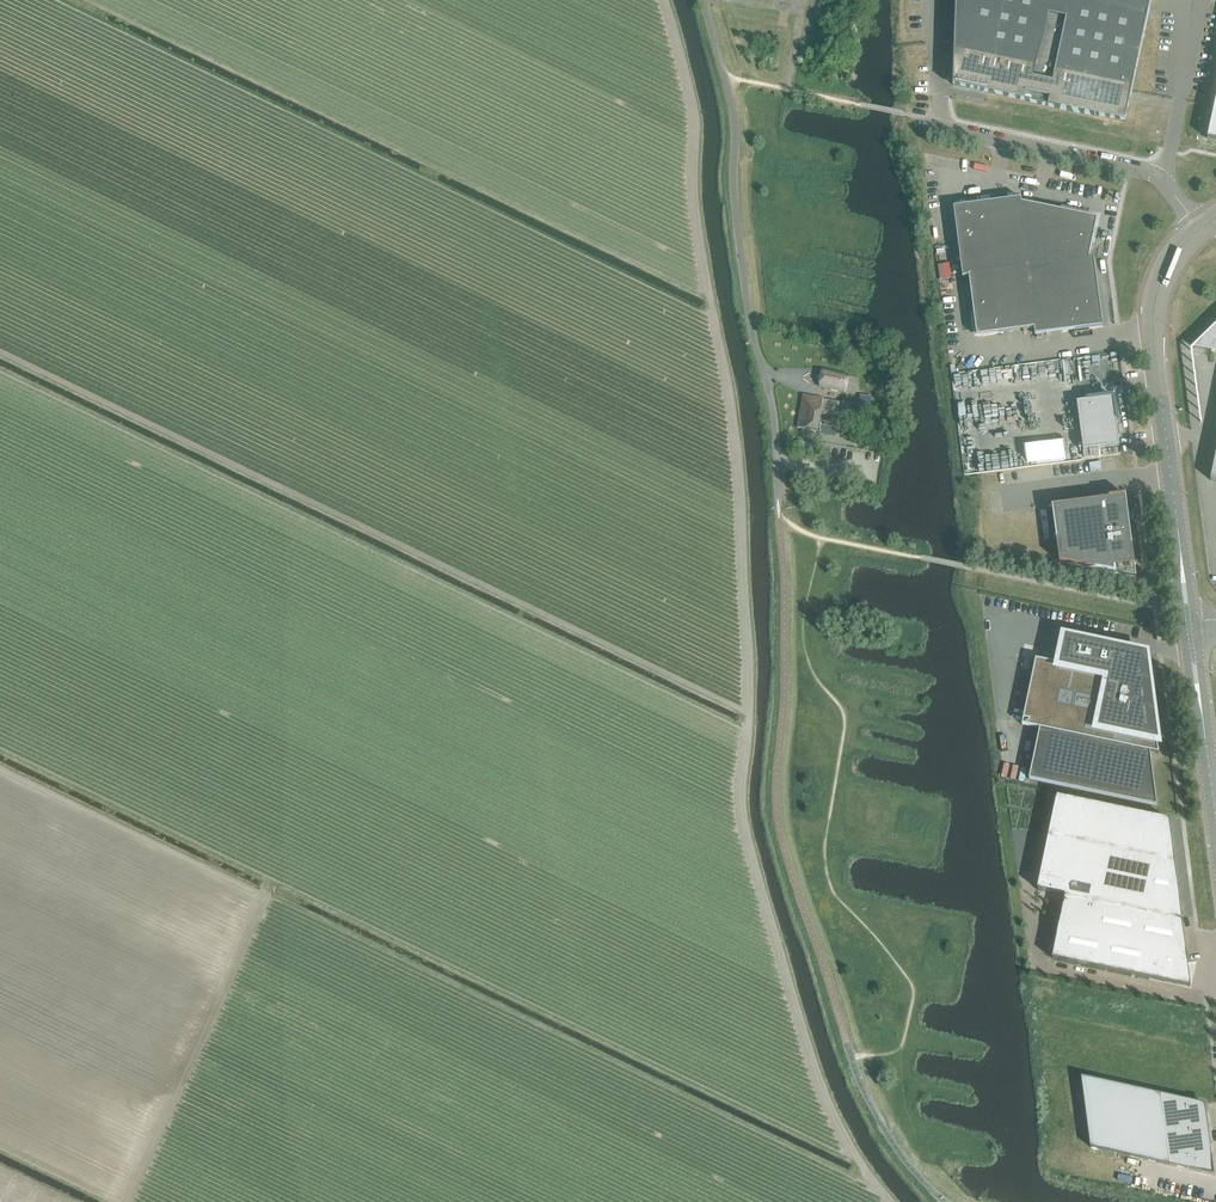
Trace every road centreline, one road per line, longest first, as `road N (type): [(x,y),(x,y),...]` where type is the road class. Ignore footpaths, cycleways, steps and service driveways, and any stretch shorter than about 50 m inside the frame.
road 1 (track): [(703,0),(736,123),(736,212),(779,458),(779,515)]
road 2 (unclassified): [(1189,622),(1154,310),(1174,255),(1215,218)]
road 3 (unclassified): [(1215,820),(1189,622)]

